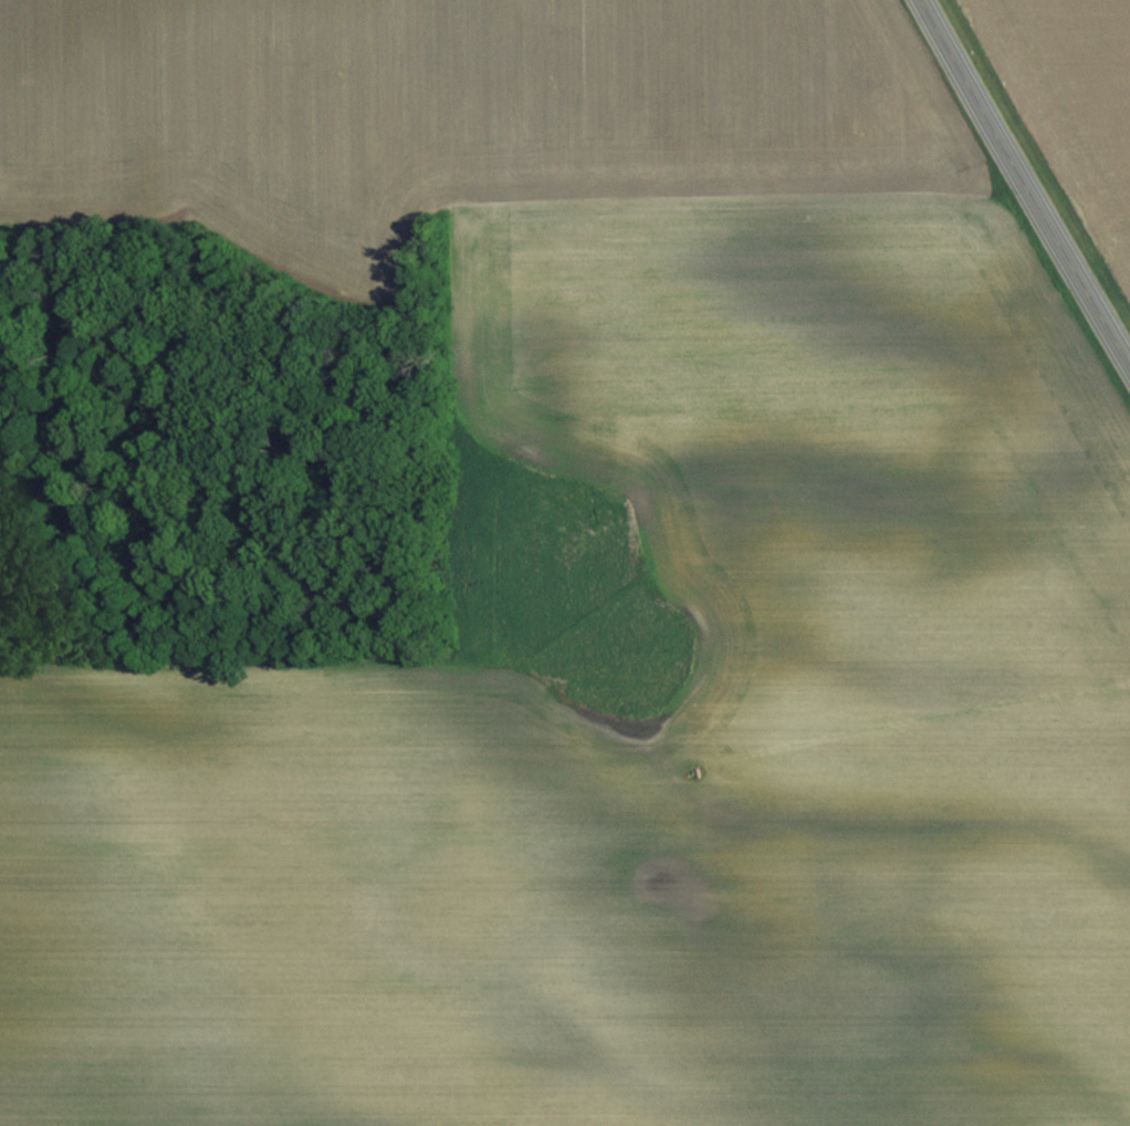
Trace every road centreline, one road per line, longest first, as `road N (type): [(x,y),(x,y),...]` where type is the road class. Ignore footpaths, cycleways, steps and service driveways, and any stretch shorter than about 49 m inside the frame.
road 1 (primary): [(1129,366),(922,0)]

